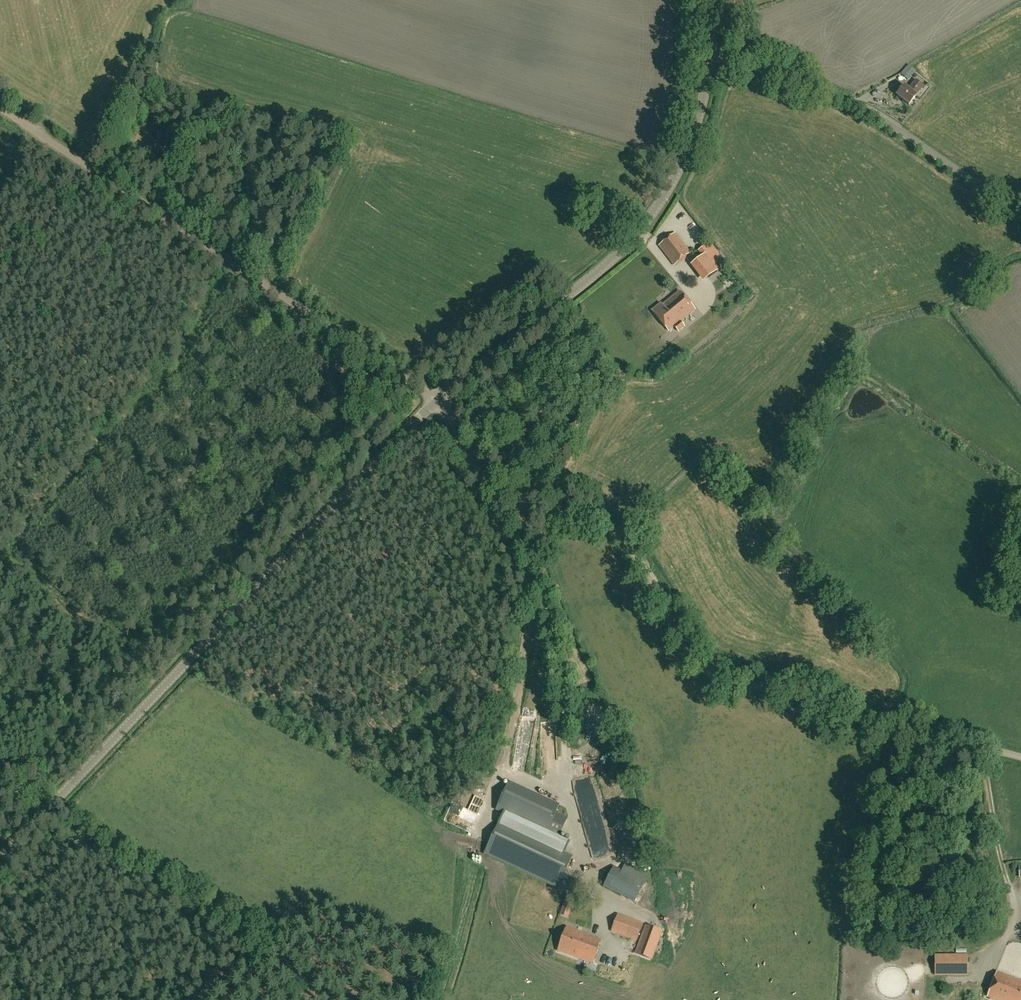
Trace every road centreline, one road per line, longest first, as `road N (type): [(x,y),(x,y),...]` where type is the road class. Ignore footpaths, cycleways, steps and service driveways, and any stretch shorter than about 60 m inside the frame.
road 1 (unclassified): [(1020,759),(896,730),(701,667),(625,540),(592,521),(494,489),(436,402)]
road 2 (unclassified): [(0,861),(436,402)]
road 3 (unclassified): [(436,402),(0,108)]
road 4 (unclassified): [(436,402),(644,227),(683,166),(711,57)]
road 5 (track): [(535,577),(491,809),(440,999)]
road 6 (unclassified): [(1020,197),(983,185),(854,106),(711,57)]
road 7 (track): [(977,746),(1007,878)]

